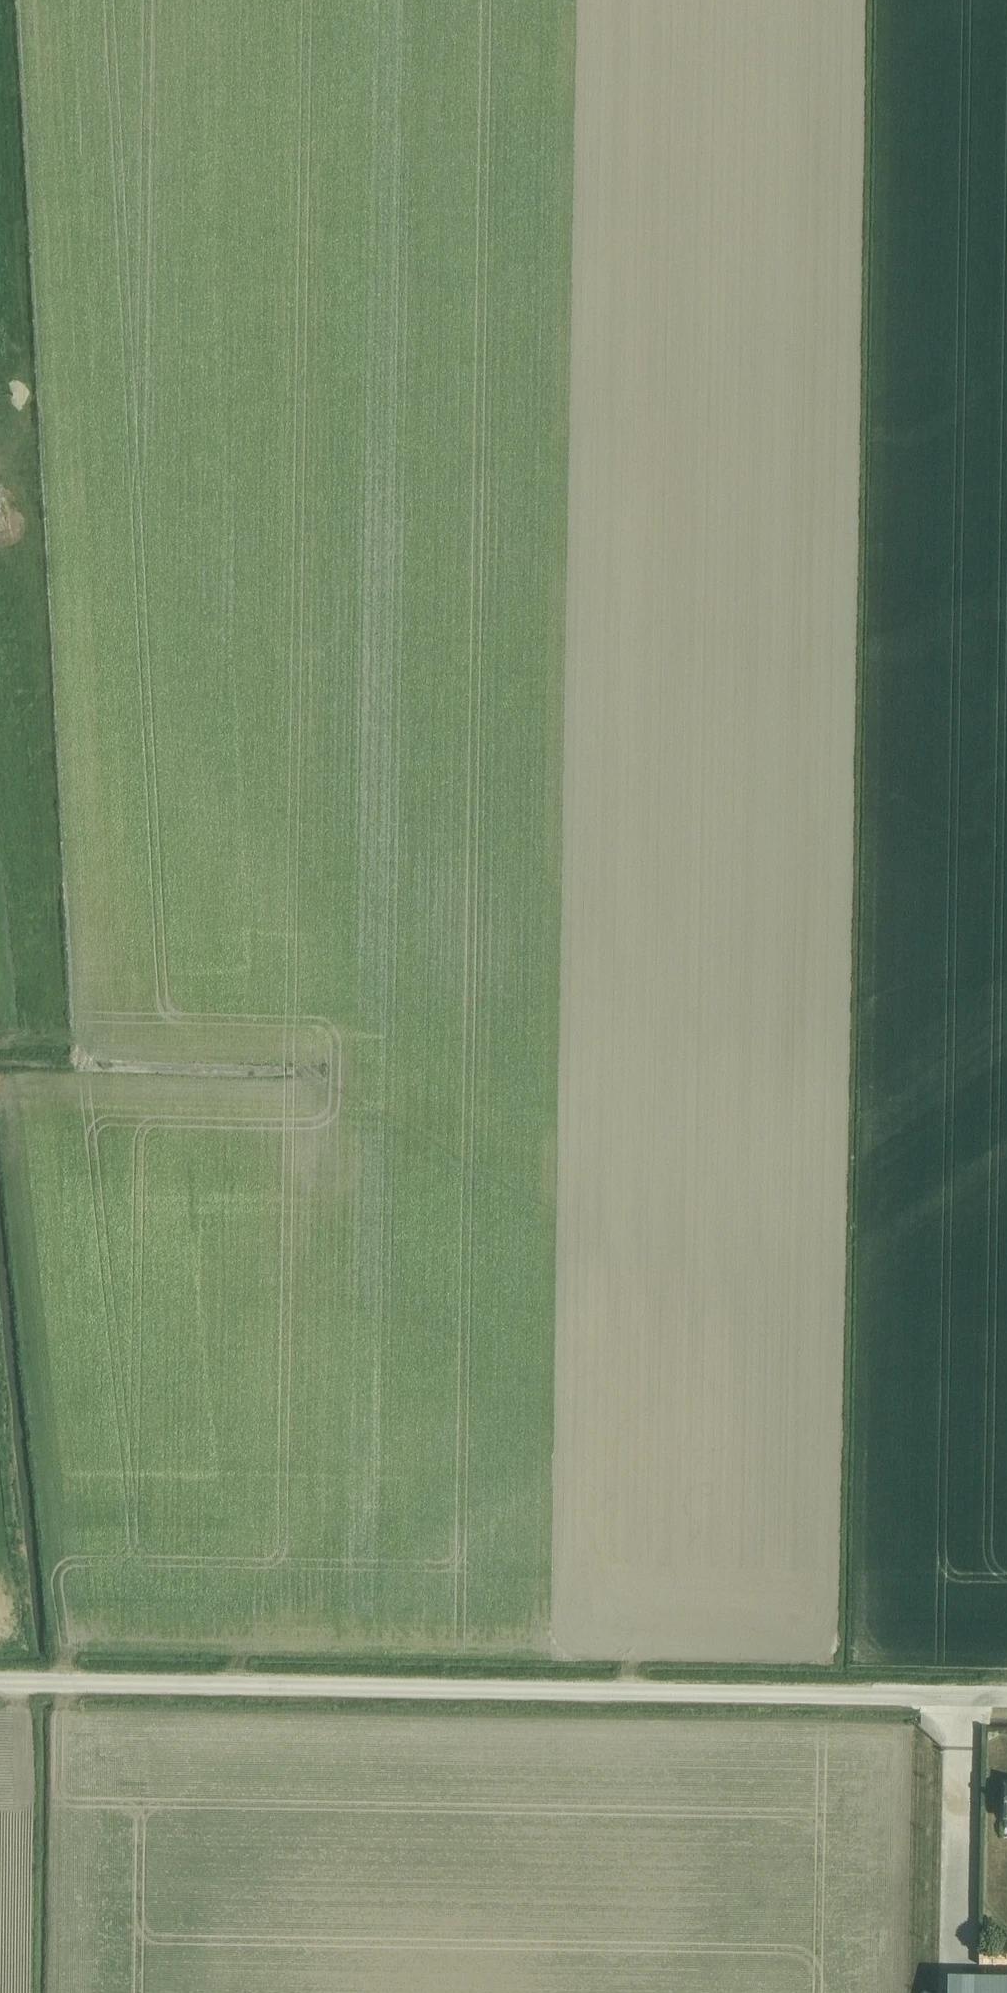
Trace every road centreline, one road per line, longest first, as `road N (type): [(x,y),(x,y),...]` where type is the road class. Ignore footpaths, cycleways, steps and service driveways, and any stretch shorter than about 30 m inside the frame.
road 1 (unclassified): [(0,1685),(1006,1700)]

